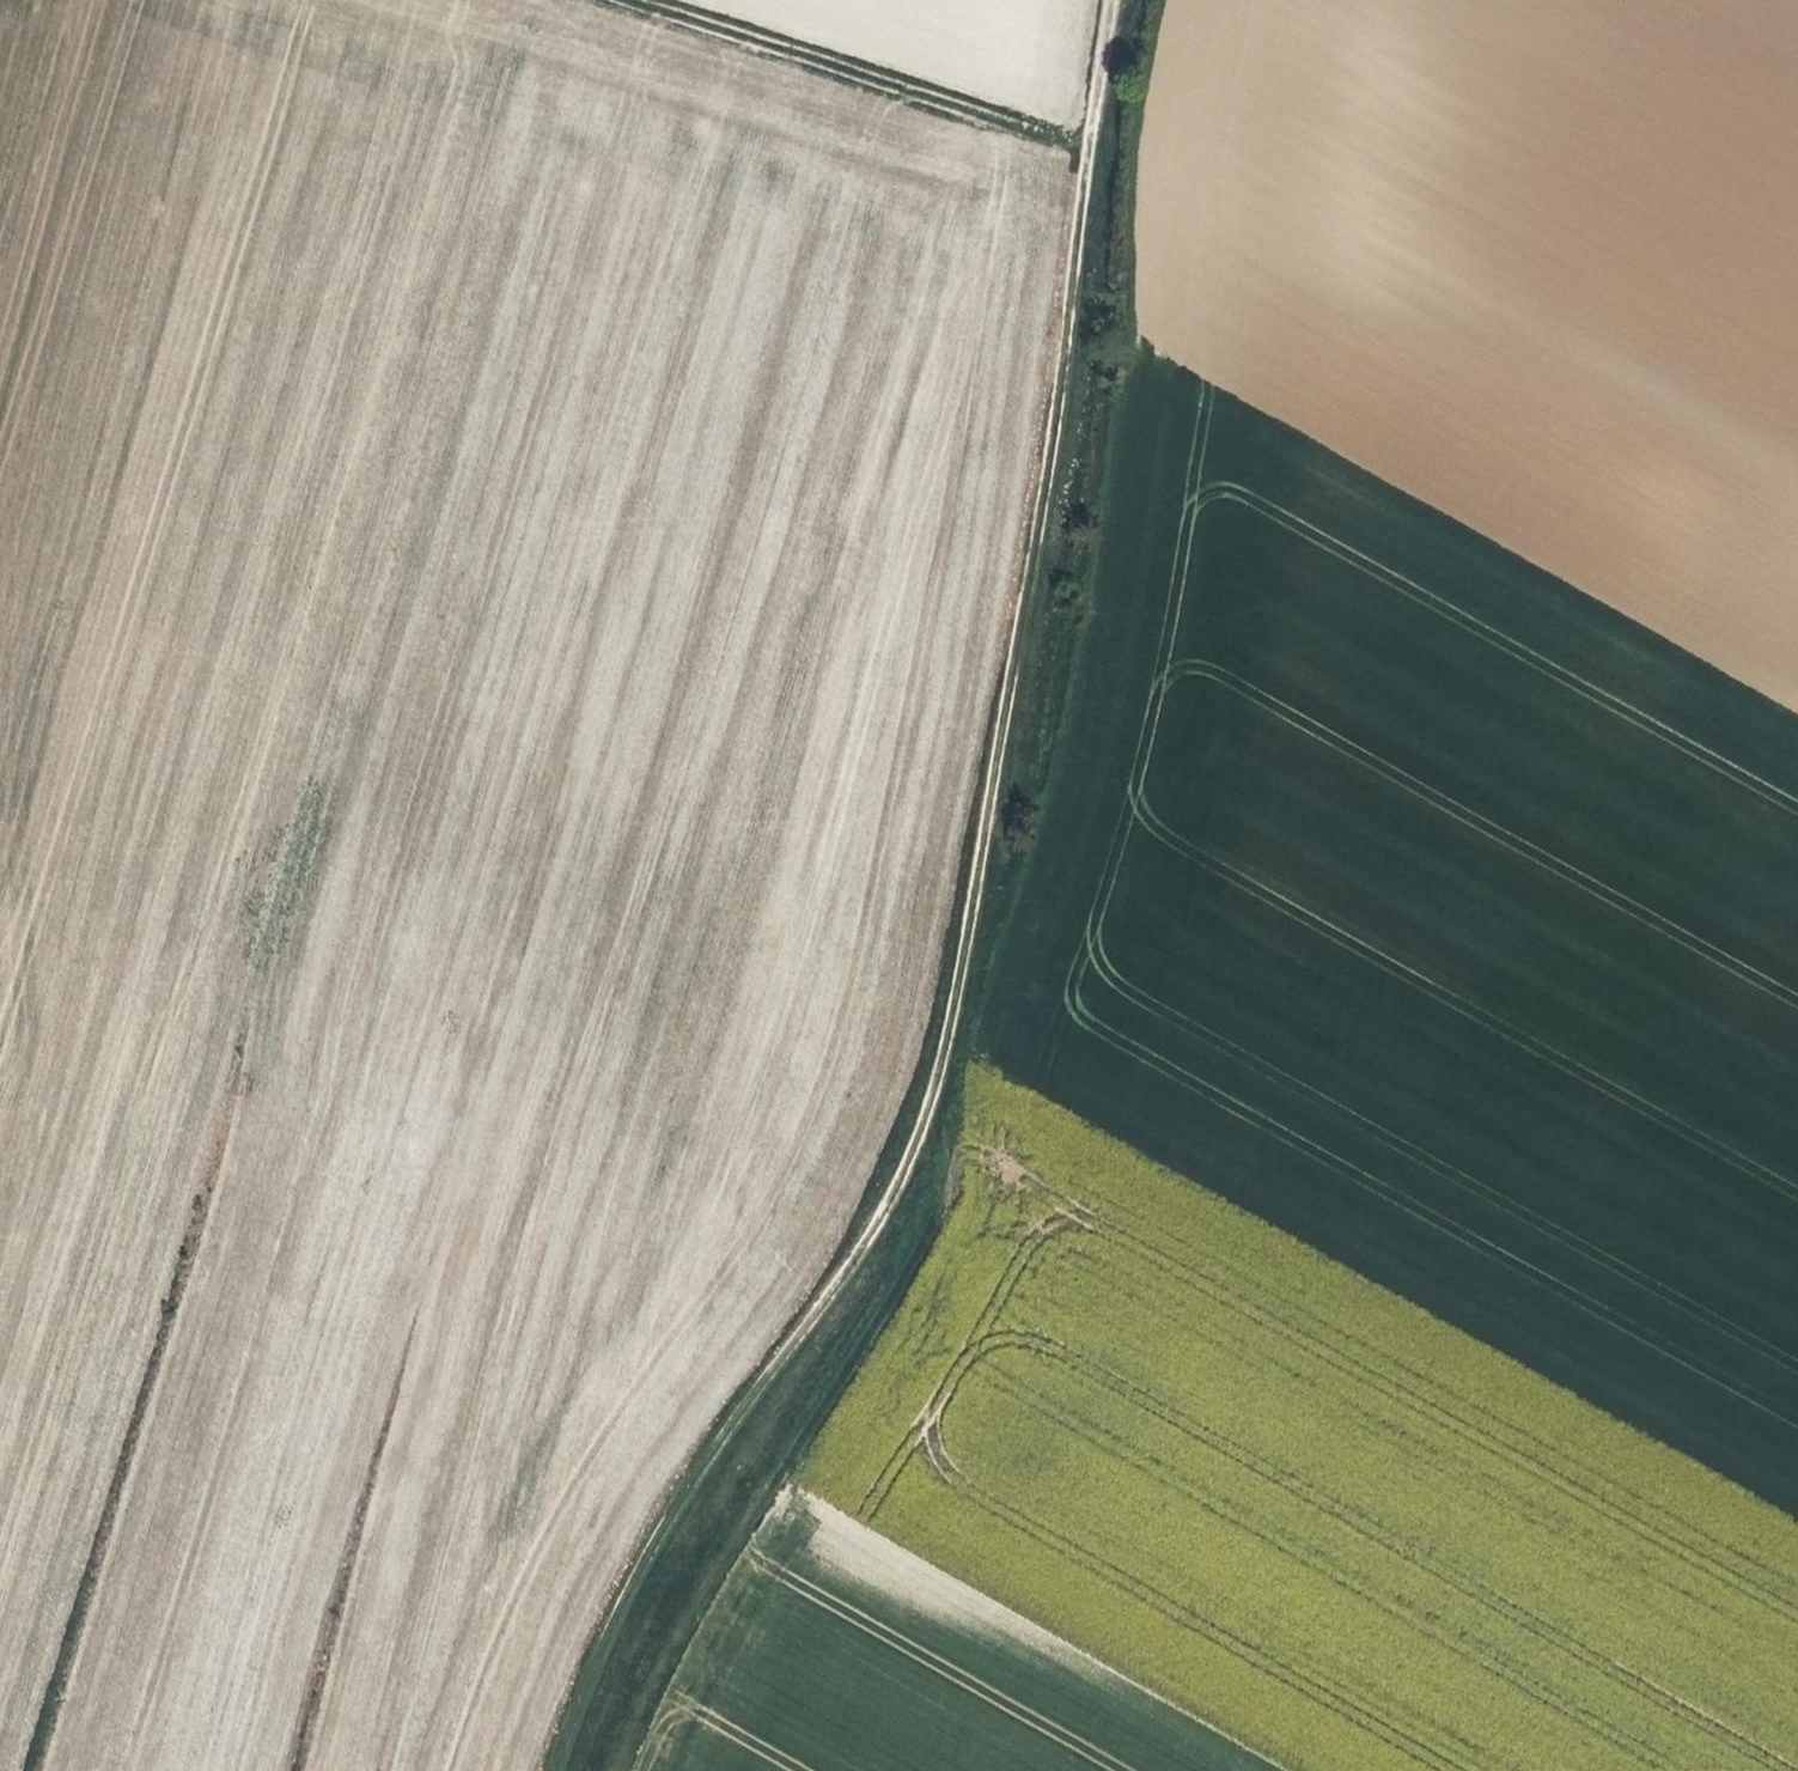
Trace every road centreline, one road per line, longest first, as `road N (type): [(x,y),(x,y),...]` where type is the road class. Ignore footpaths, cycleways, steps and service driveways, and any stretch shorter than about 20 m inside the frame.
road 1 (track): [(1112,0),(939,1090),(664,1523),(558,1715),(542,1770)]
road 2 (track): [(1089,143),(616,0)]

